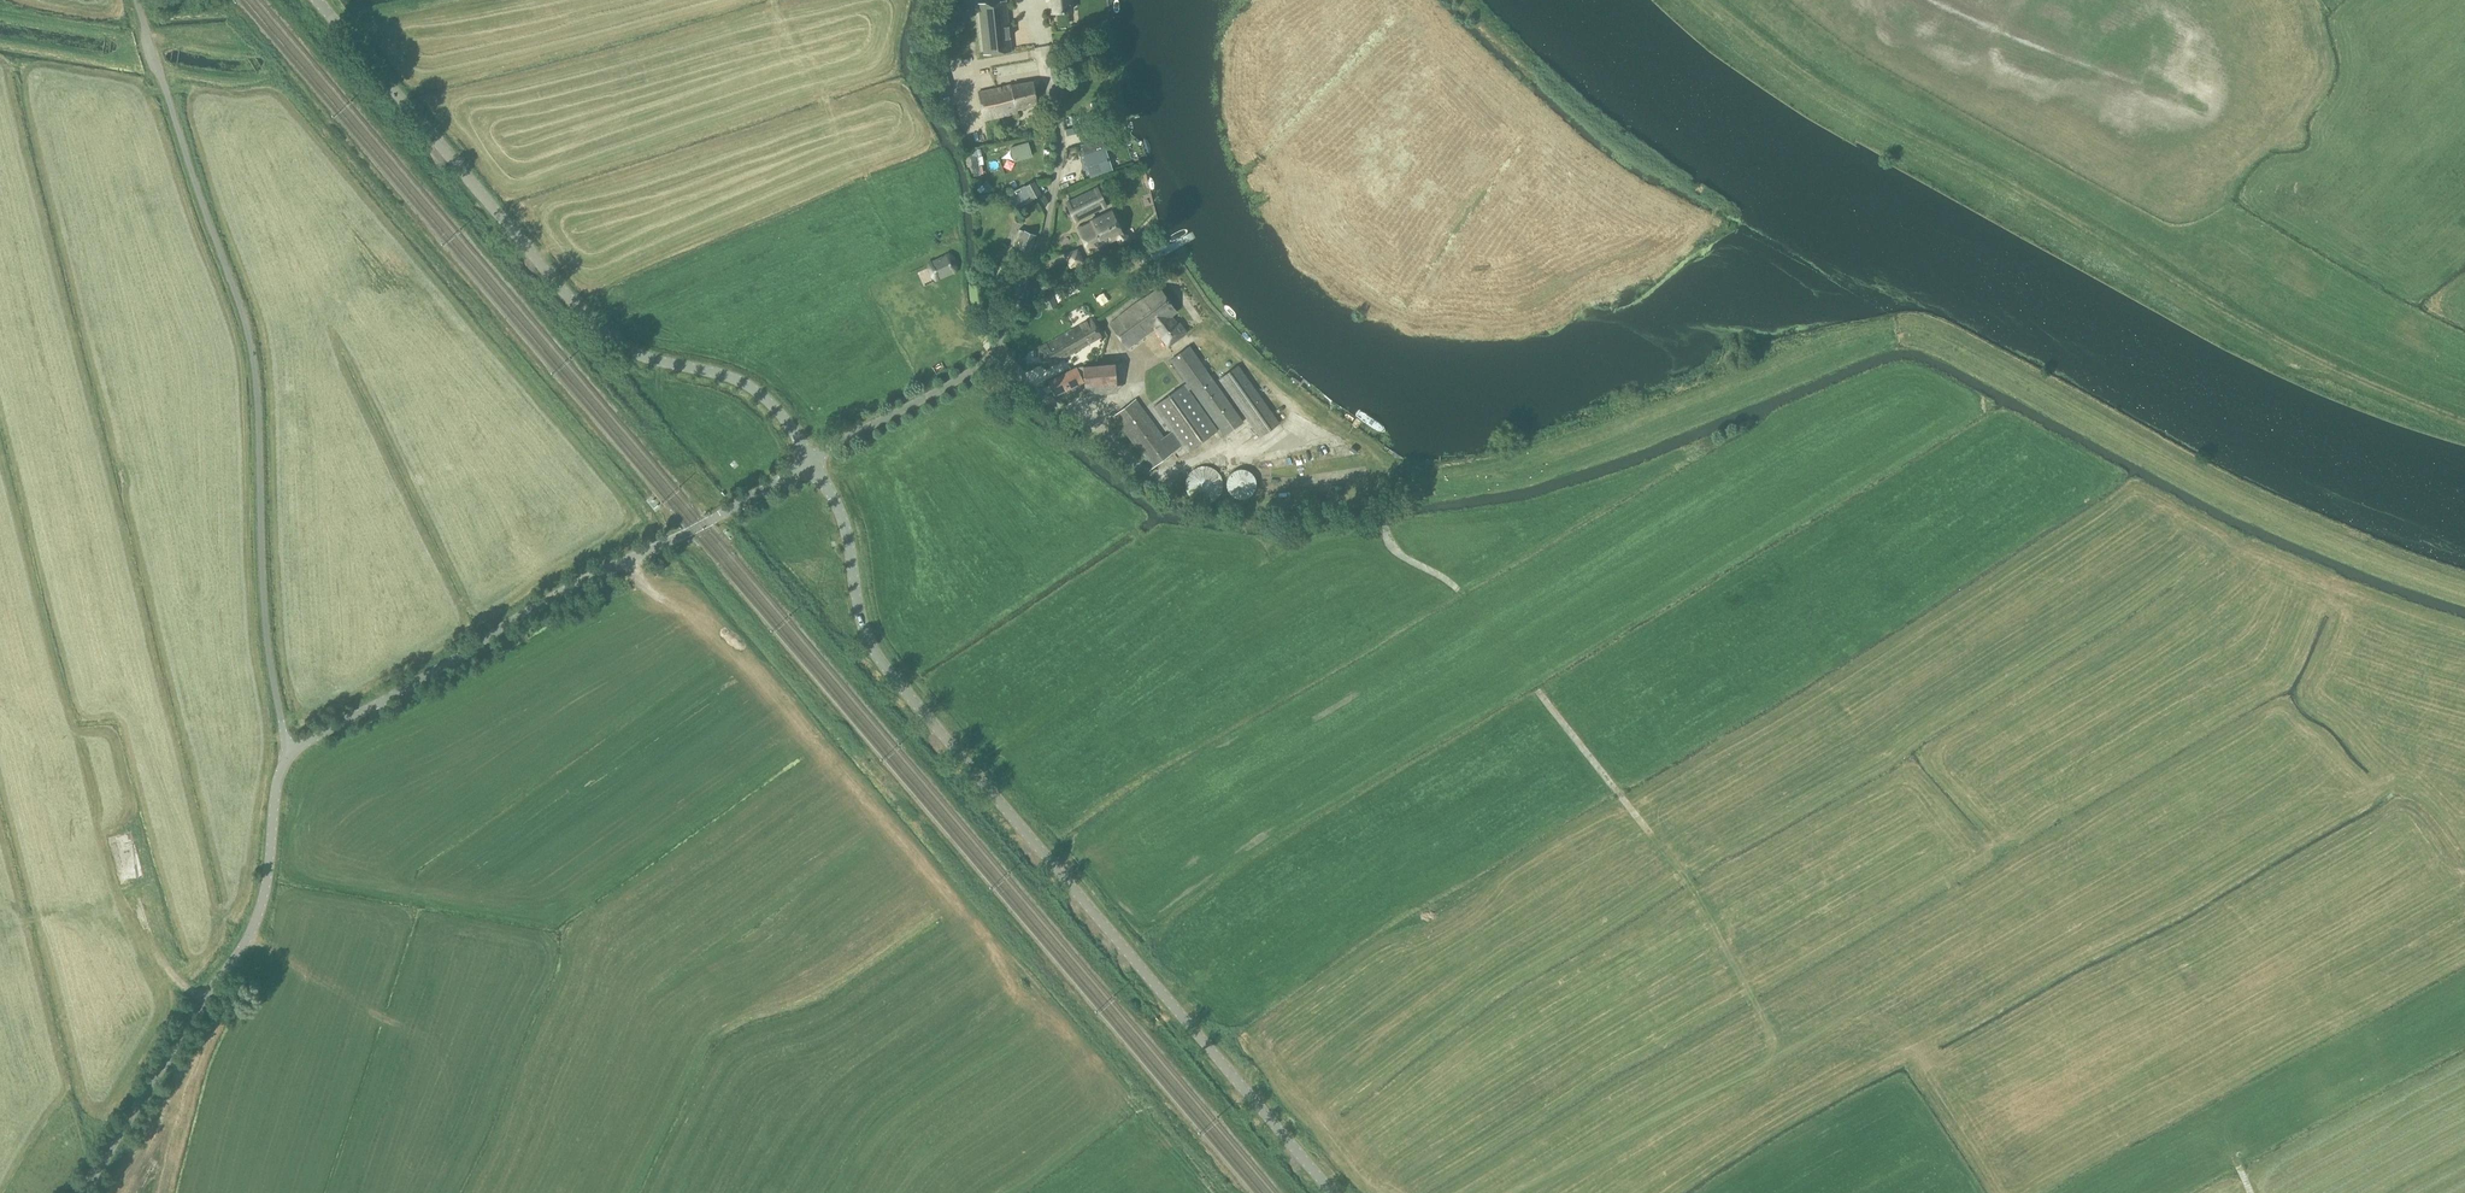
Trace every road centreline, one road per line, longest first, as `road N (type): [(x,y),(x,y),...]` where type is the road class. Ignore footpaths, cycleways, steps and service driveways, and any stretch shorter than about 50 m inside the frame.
road 1 (track): [(994,352),(1146,472),(1219,450),(1328,438),(1350,451),(1373,488),(1388,541),(1456,589),(1698,895),(1776,1045)]
road 2 (unclassified): [(1332,1192),(881,661),(860,616),(842,516),(811,460)]
road 3 (track): [(2464,418),(2220,305),(1875,112),(1717,0)]
road 4 (unclassified): [(292,751),(266,637),(249,335),(137,0)]
road 5 (unclassified): [(811,460),(752,388),(632,352),(597,328),(317,0)]
road 6 (unclassified): [(292,751),(566,590),(687,533),(811,460)]
road 7 (unclassified): [(811,460),(994,352),(1044,234),(1061,150),(1040,47)]
road 8 (unclassified): [(81,1192),(250,933),(265,886),(278,777),(292,751)]

